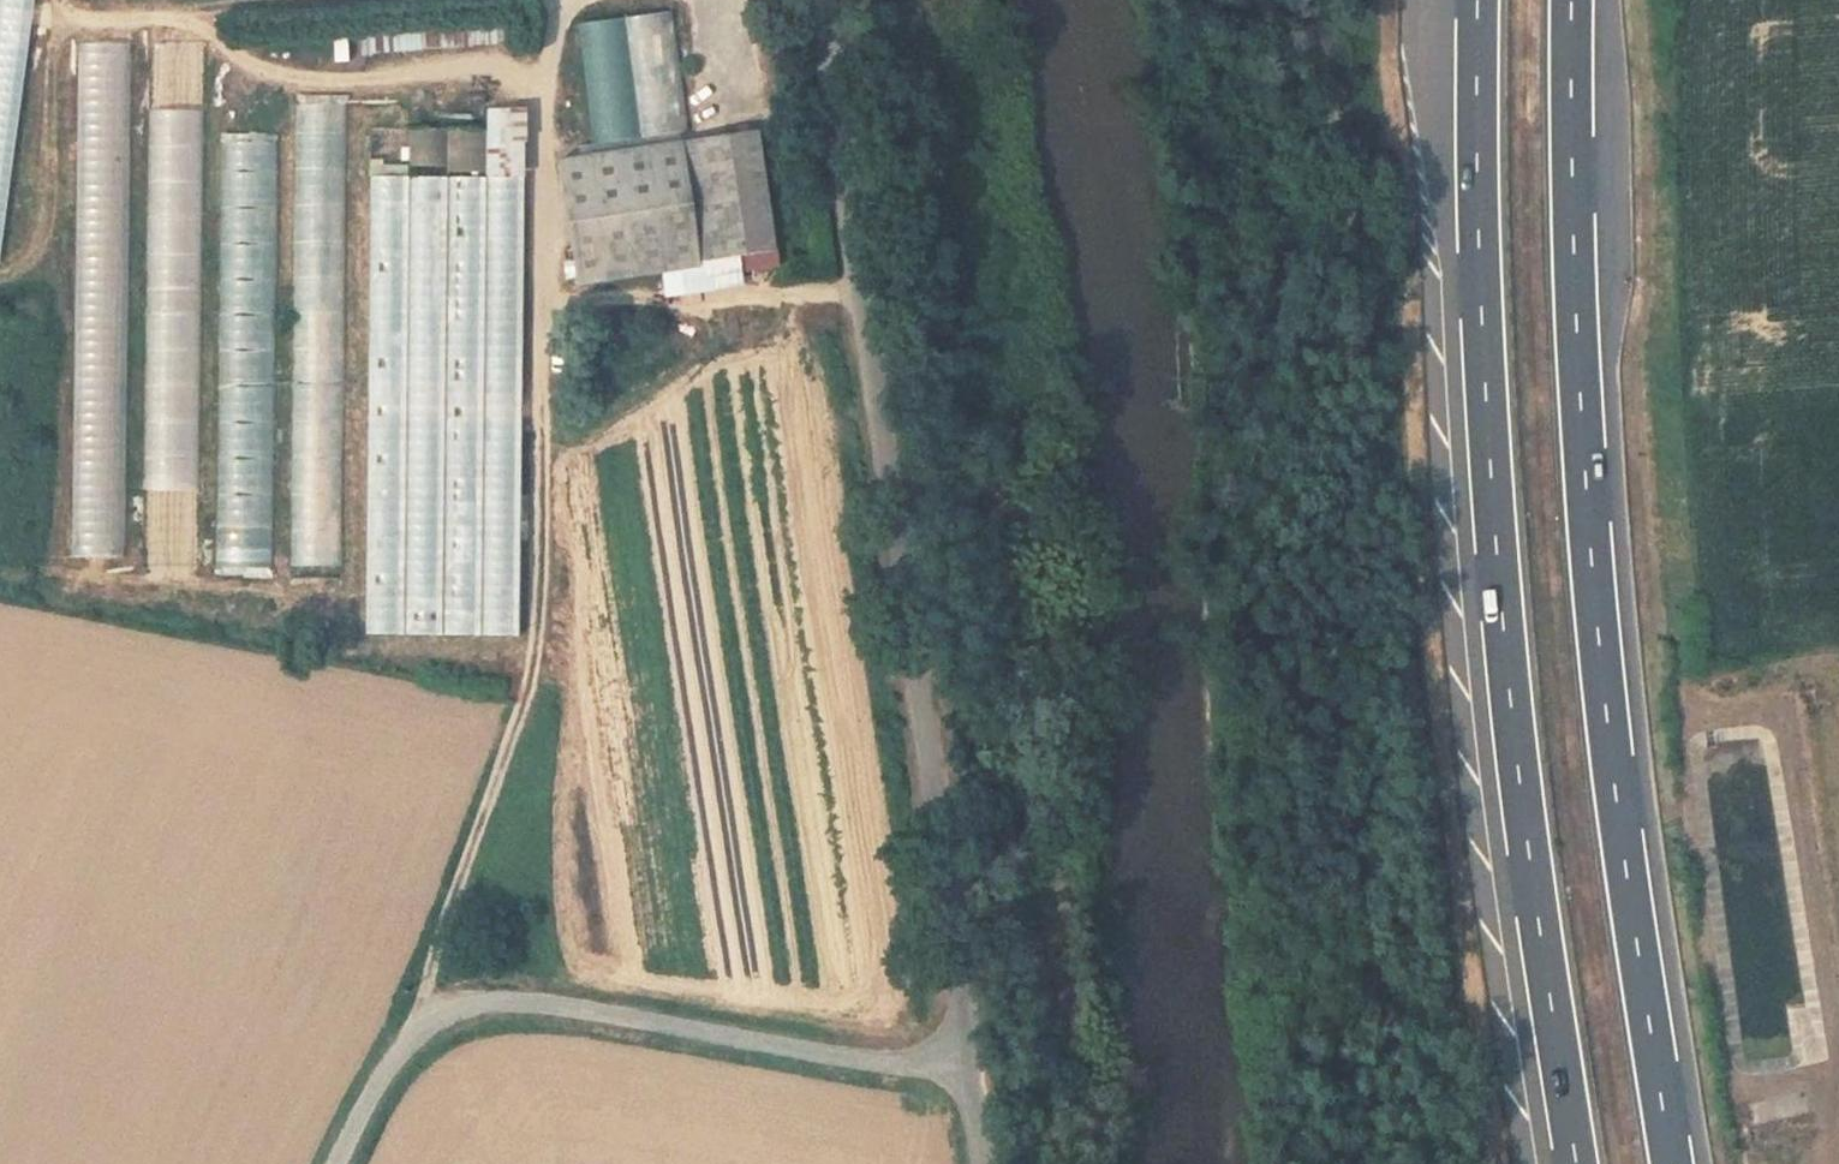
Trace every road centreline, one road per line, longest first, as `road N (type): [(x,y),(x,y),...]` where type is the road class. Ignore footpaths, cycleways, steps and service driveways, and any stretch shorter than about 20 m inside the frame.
road 1 (track): [(1325,0),(1474,1163)]
road 2 (motorway): [(1672,1163),(1618,808),(1599,624),(1572,168),(1573,0)]
road 3 (motorway): [(1476,0),(1485,394),(1500,607),(1519,795),(1575,1163)]
road 4 (unclassified): [(820,0),(943,836),(967,1069)]
road 5 (track): [(427,1018),(428,962),(544,628),(543,0)]
road 6 (unclassified): [(335,1163),(389,1062),(427,1018),(523,996),(835,1055),(967,1069)]
road 7 (track): [(490,0),(249,43)]

